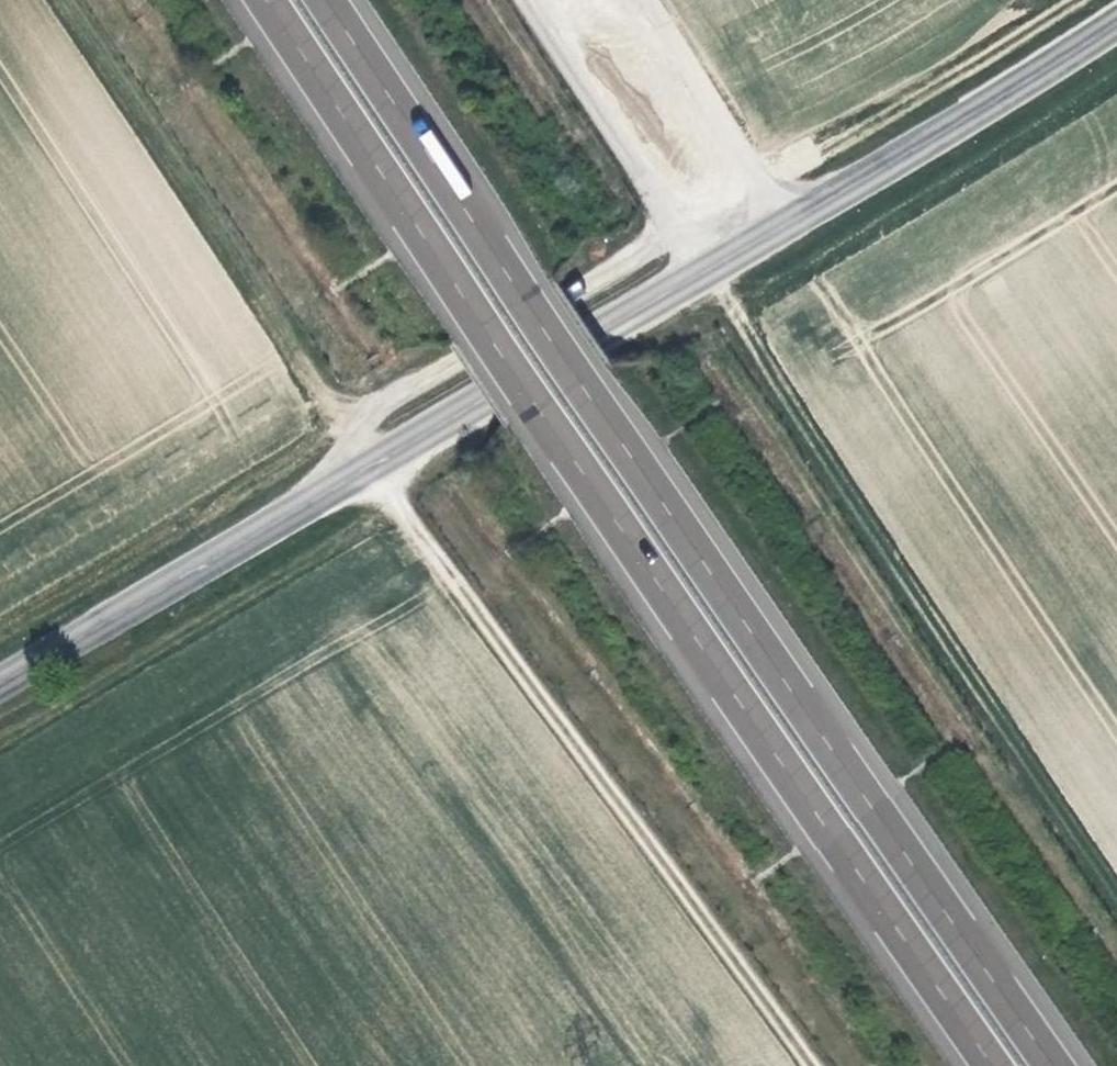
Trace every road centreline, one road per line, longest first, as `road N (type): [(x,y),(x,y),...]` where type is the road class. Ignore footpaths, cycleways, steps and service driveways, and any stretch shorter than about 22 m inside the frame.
road 1 (track): [(70,0),(369,469),(439,552),(818,1065)]
road 2 (secondary): [(0,685),(705,276),(1116,25)]
road 3 (motorway): [(274,0),(590,489),(1002,1065)]
road 4 (motorway): [(1067,1065),(635,453),(341,0)]
road 5 (track): [(676,233),(1116,902)]
road 6 (track): [(676,233),(0,624)]
road 7 (track): [(1069,0),(912,101),(676,233)]
road 8 (track): [(758,187),(641,0)]

